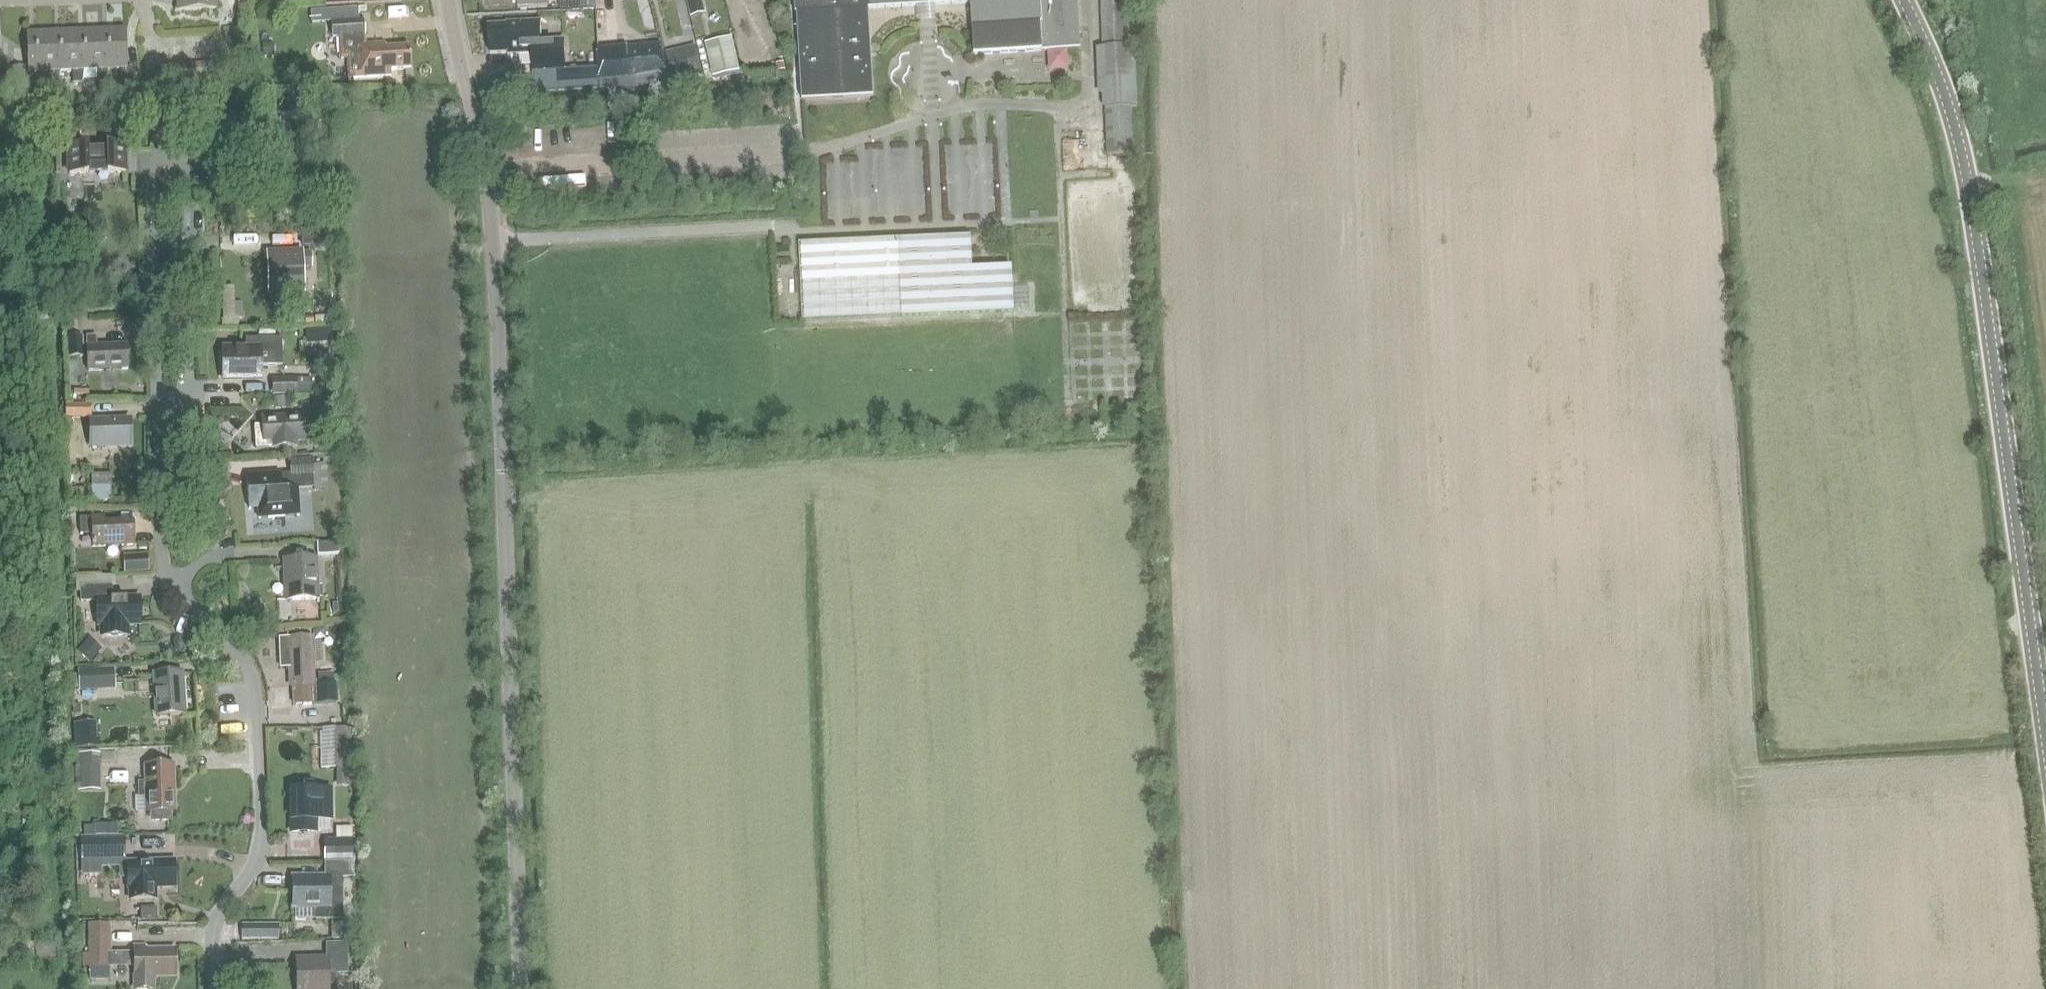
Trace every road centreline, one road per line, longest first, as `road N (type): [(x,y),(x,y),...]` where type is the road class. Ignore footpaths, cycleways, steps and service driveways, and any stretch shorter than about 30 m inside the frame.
road 1 (unclassified): [(209,988),(207,944),(249,867),(262,822),(251,698),(237,658),(171,588),(156,546),(147,198),(155,114)]
road 2 (unclassified): [(519,988),(486,175)]
road 3 (tertiary): [(2045,746),(1958,129),(1903,0)]
road 4 (residential): [(486,175),(448,0)]

